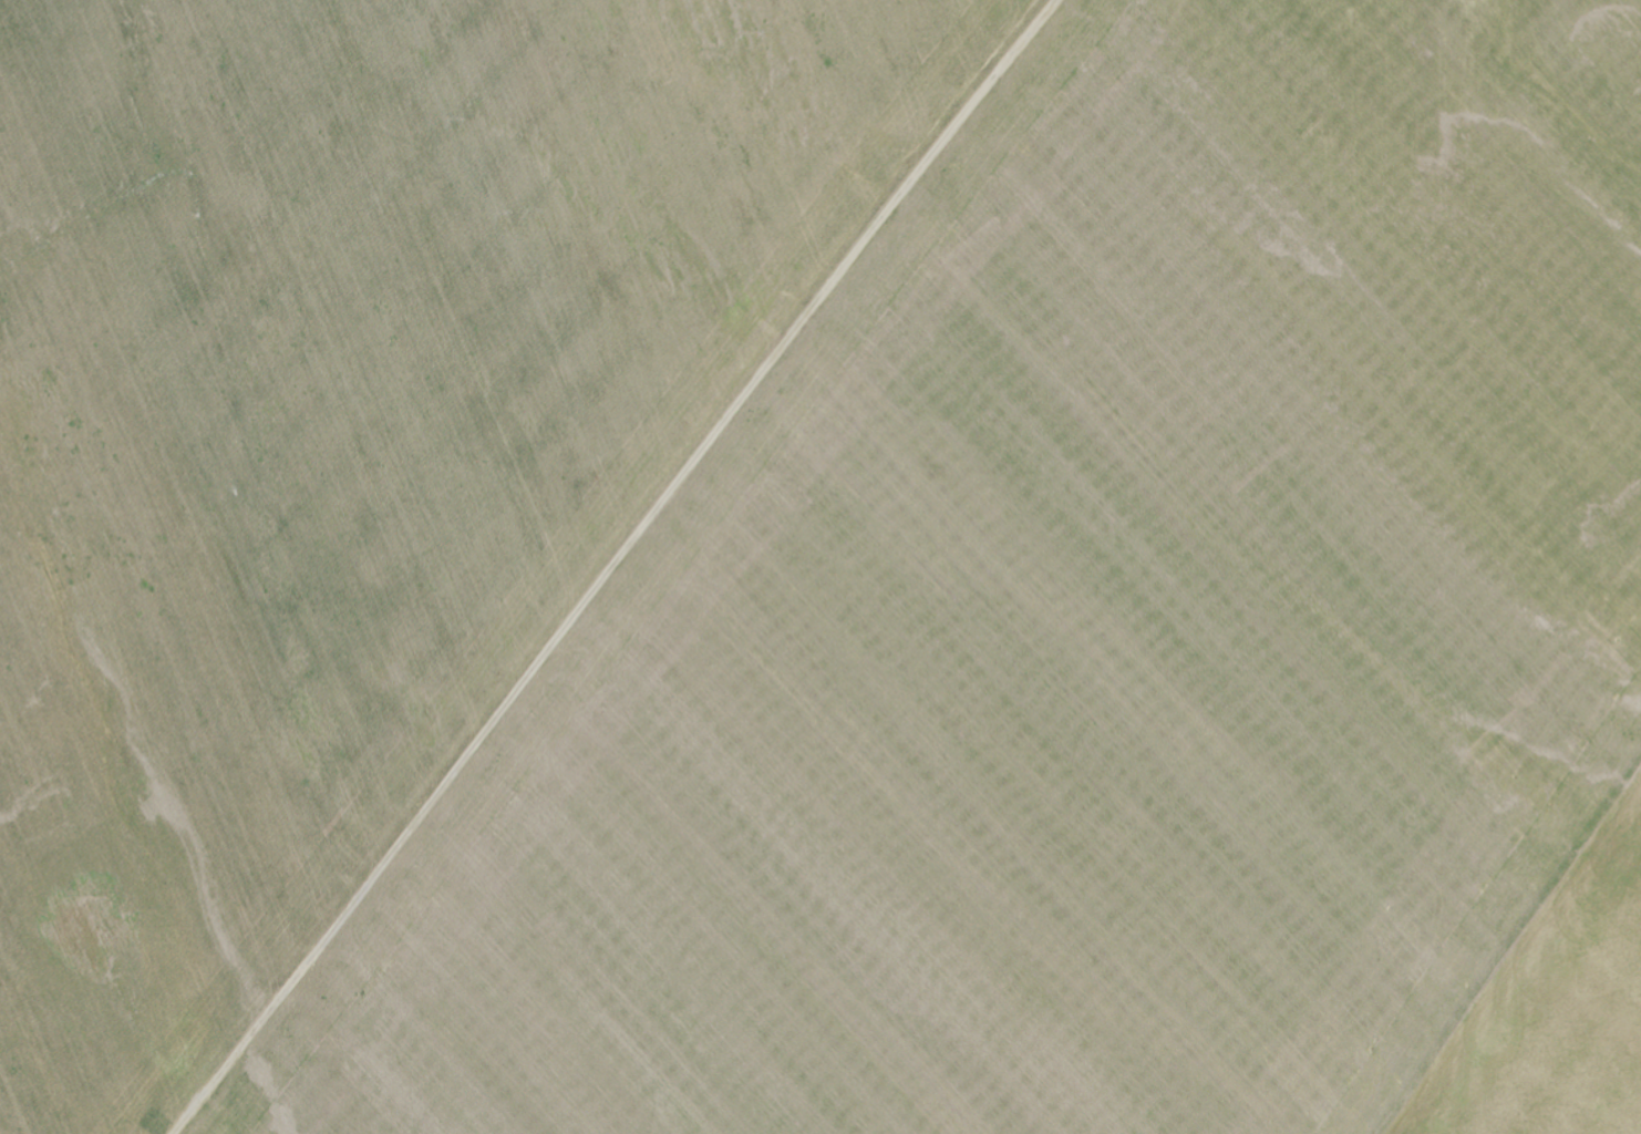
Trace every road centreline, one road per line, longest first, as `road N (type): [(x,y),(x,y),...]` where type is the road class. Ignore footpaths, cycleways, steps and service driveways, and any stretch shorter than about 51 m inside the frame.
road 1 (track): [(1056,0),(172,1133)]

